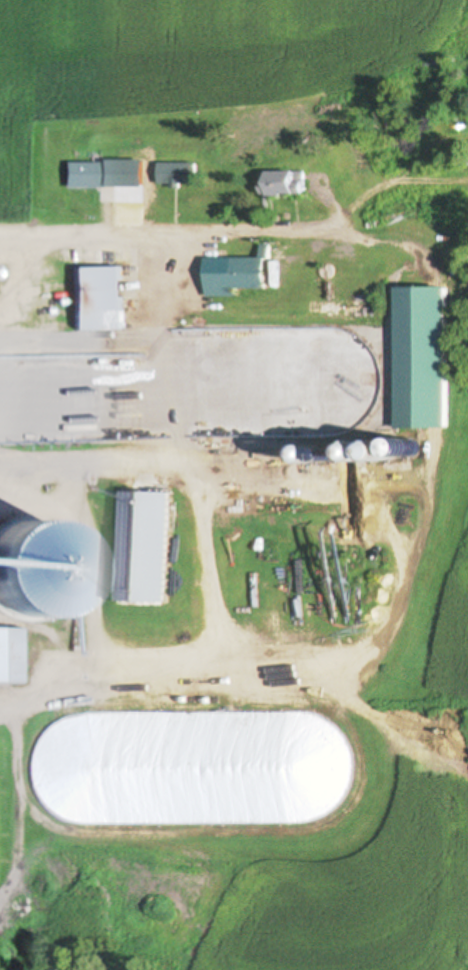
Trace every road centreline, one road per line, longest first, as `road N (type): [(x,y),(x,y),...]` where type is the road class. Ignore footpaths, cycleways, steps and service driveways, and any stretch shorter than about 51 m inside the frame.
road 1 (residential): [(0,231),(319,232)]

